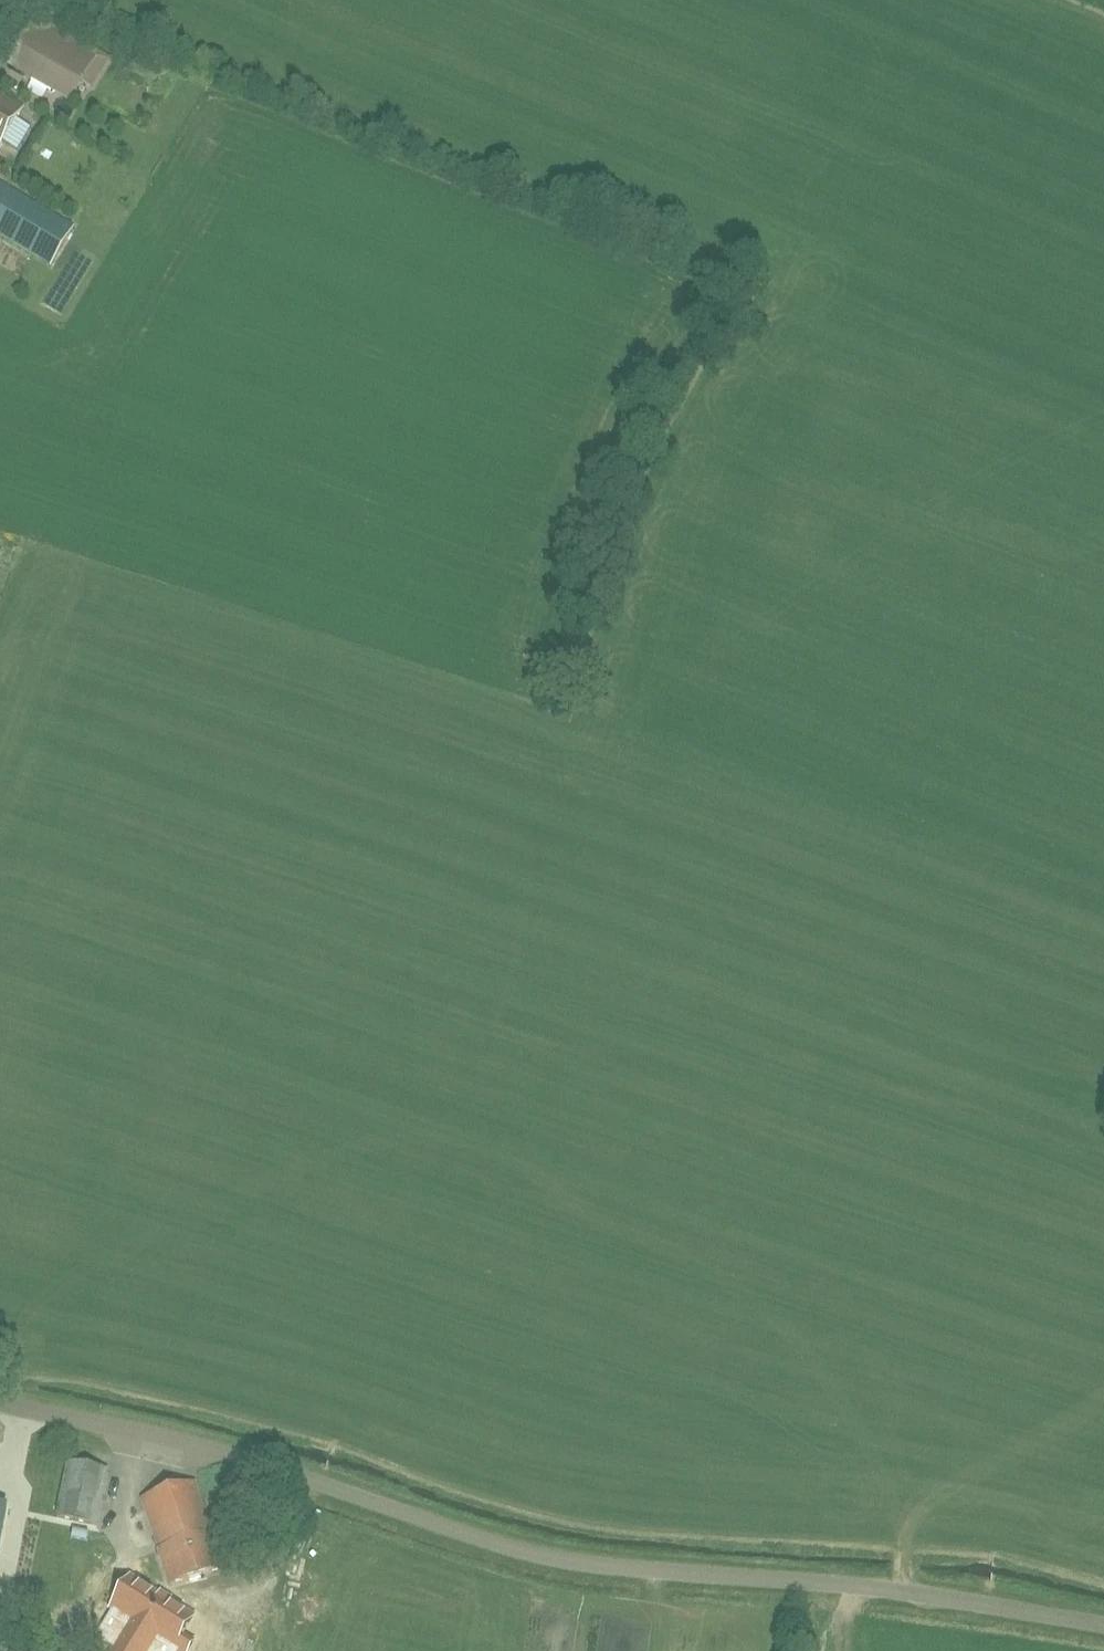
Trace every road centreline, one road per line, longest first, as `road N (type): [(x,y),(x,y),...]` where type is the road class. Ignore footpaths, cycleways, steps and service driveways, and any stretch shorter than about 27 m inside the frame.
road 1 (unclassified): [(1103,1623),(841,1584),(535,1552),(248,1461),(0,1403)]

